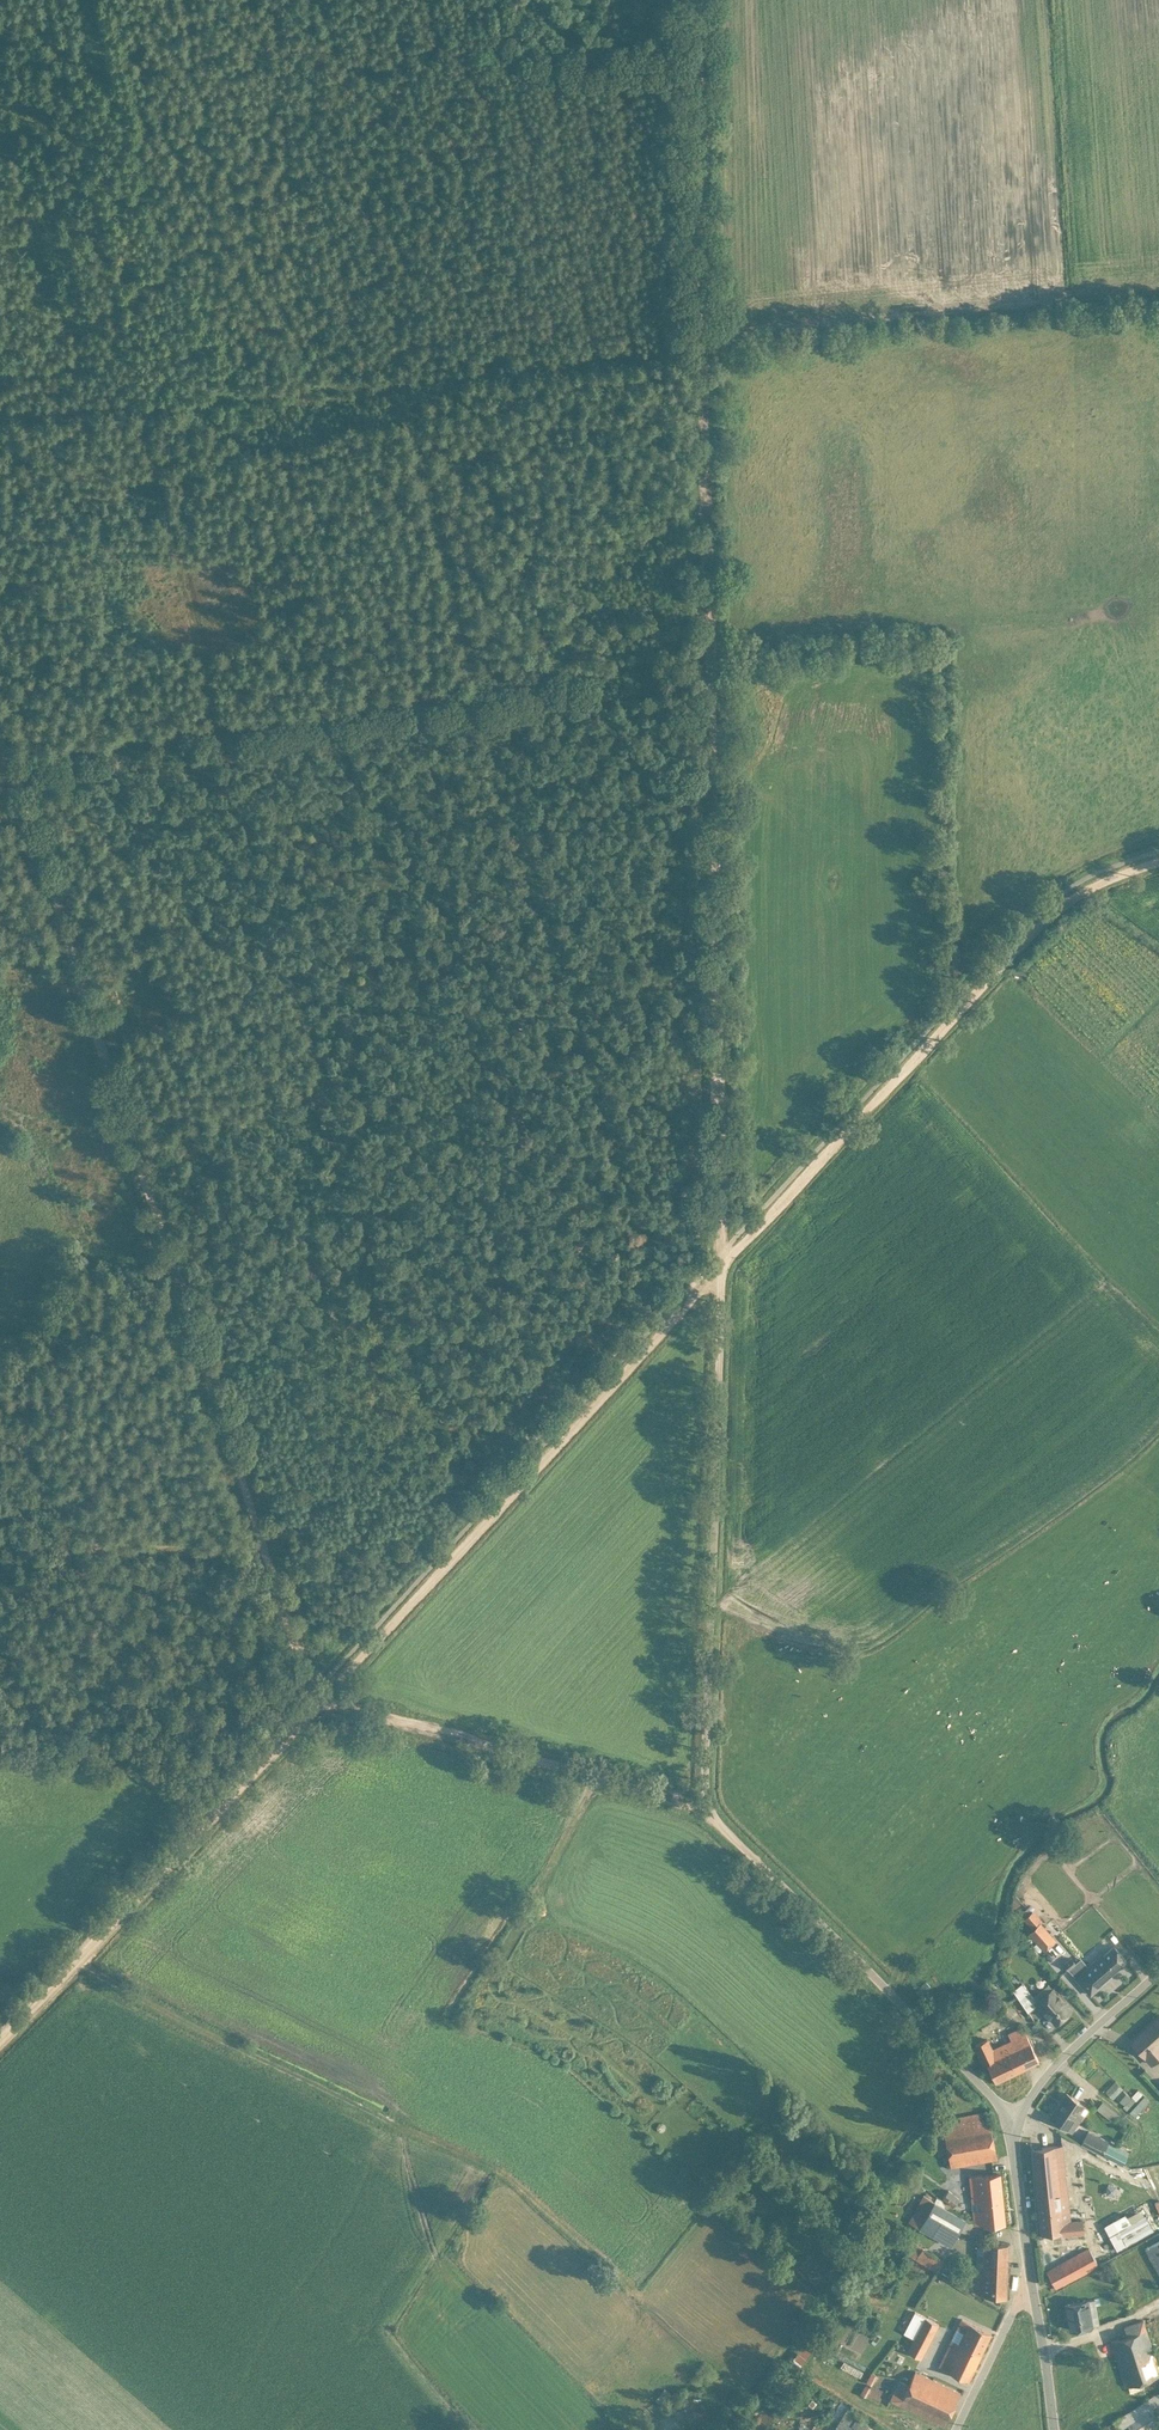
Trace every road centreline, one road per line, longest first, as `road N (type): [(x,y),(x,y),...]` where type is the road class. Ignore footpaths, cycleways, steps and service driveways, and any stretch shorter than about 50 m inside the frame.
road 1 (track): [(700,0),(722,1252)]
road 2 (track): [(308,1714),(1033,932),(1077,895),(1158,860)]
road 3 (track): [(0,749),(12,761),(266,1552),(323,1699)]
road 4 (track): [(0,802),(12,761),(710,660)]
road 5 (track): [(0,422),(412,379),(704,337)]
road 6 (unclassified): [(712,1813),(706,1782),(721,1266)]
road 7 (track): [(0,2044),(308,1714)]
road 8 (track): [(712,1813),(323,1699)]
road 9 (track): [(150,406),(219,732)]
road 10 (unclassified): [(712,1813),(941,2044)]
road 11 (track): [(0,1708),(299,1710)]
road 12 (track): [(0,1487),(49,1508),(69,1539),(46,1558),(0,1637)]
road 13 (residential): [(1013,2122),(1068,2053),(1158,1975)]
road 14 (track): [(266,1552),(69,1539)]
road 15 (residential): [(1031,2280),(955,2429)]
road 16 (residential): [(1013,2122),(1031,2280)]
road 17 (residential): [(1031,2280),(1054,2429)]

